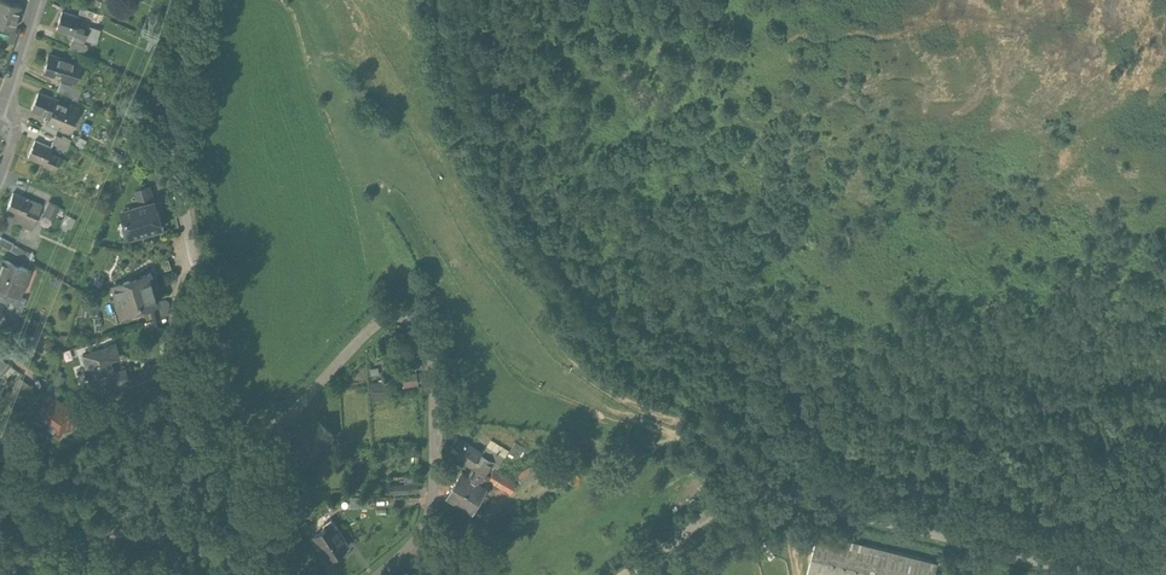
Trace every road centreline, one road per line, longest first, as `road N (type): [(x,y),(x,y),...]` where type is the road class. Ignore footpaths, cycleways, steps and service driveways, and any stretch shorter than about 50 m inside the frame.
road 1 (residential): [(199,0),(175,70),(172,167),(237,404),(256,416),(287,411),(384,323),(406,321),(428,343),(428,502),(414,548),(380,574)]
road 2 (unclassified): [(622,574),(728,506),(766,496),(1060,574)]
road 3 (unclassified): [(0,520),(163,540),(189,548),(210,574)]

